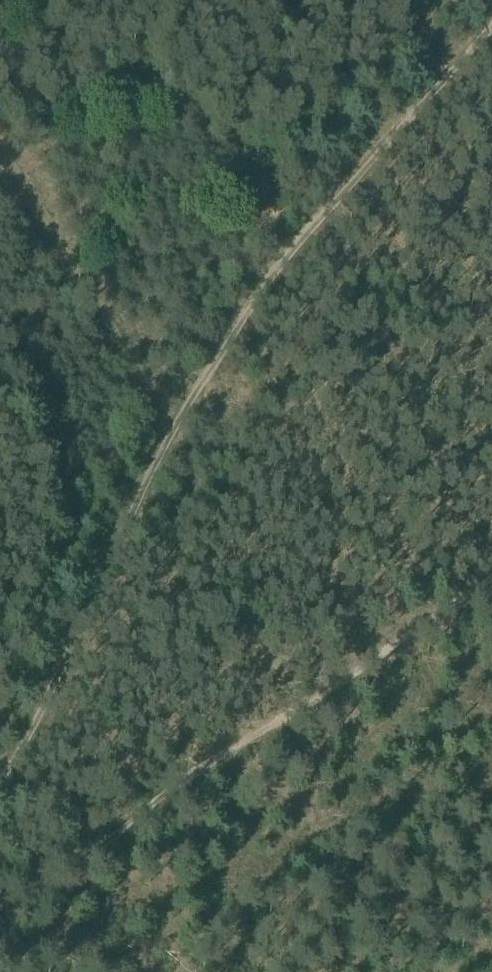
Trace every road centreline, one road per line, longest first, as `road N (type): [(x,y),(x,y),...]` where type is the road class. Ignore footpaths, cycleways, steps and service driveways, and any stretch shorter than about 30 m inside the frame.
road 1 (track): [(491,26),(270,275),(215,350),(143,487),(57,678),(0,779)]
road 2 (track): [(0,910),(310,708),(491,572)]
road 3 (track): [(183,407),(104,284),(0,145)]

